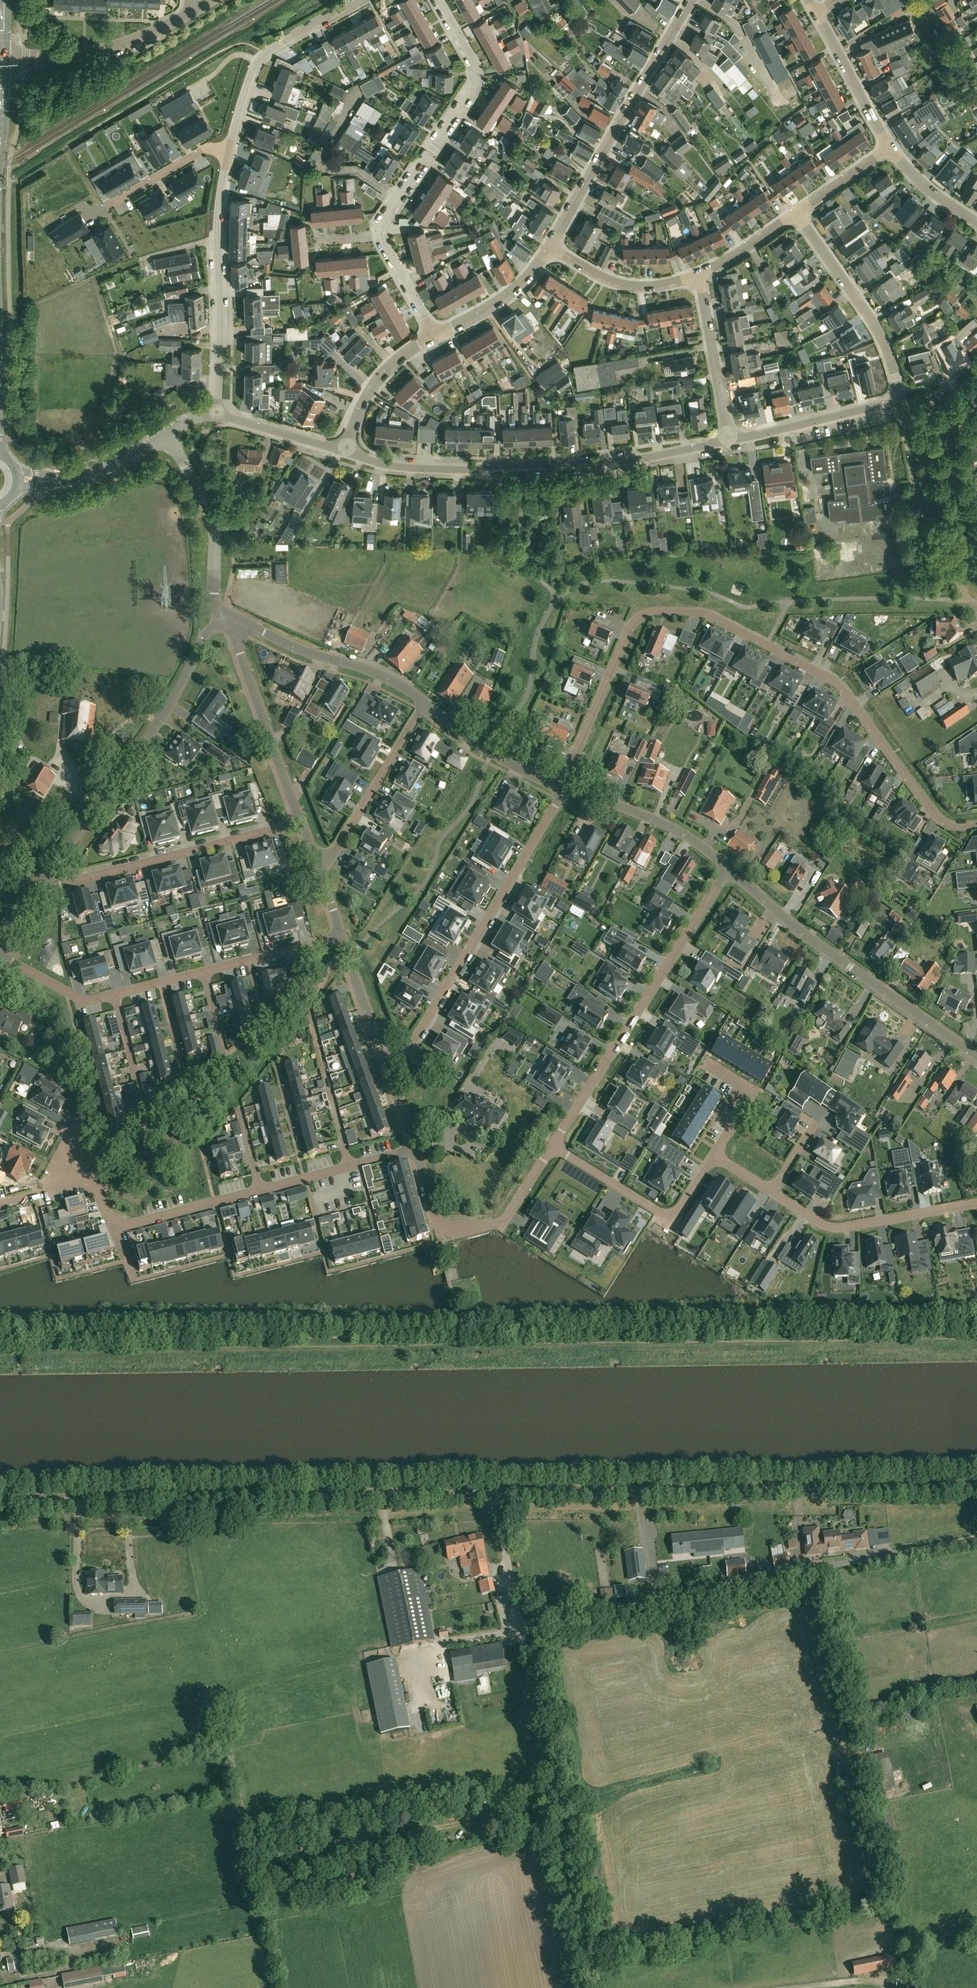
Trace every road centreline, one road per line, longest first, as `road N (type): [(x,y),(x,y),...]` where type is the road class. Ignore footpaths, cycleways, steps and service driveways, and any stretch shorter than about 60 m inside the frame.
road 1 (residential): [(562,790),(632,627),(653,613),(690,612),(747,632),(830,680),(932,816),(946,827),(976,827)]
road 2 (tertiary): [(497,1494),(0,1503)]
road 3 (tertiary): [(976,1486),(497,1494)]
road 4 (track): [(522,1629),(976,1538)]
road 5 (residential): [(347,452),(383,466),(459,471),(614,463),(731,441)]
road 6 (residential): [(562,790),(415,1047),(390,1071)]
road 7 (residential): [(553,1149),(730,870)]
road 8 (residential): [(42,885),(171,712),(202,638),(229,621)]
road 9 (residential): [(976,1057),(849,968),(730,870)]
road 10 (residential): [(551,245),(691,0)]
road 11 (residential): [(219,416),(218,238),(230,150)]
road 12 (residential): [(301,825),(42,885)]
road 13 (track): [(594,1987),(544,1735)]
road 14 (unclassified): [(497,1494),(544,1735)]
road 15 (track): [(261,56),(254,45),(237,44),(56,150)]
road 16 (residential): [(400,199),(476,90),(474,63),(438,0)]
road 17 (residential): [(901,409),(882,334),(799,216)]
road 18 (residential): [(301,825),(229,621)]
road 19 (residential): [(230,150),(261,56),(364,0)]
road 20 (residential): [(426,705),(373,673),(229,621)]
road 21 (residential): [(774,1195),(838,1229),(976,1204)]
road 22 (residential): [(1,62),(101,52),(199,10)]
road 23 (residential): [(318,881),(426,705)]
road 24 (residential): [(553,1149),(666,1214),(683,1206),(714,1159)]
road 25 (residential): [(229,621),(215,592),(214,530),(167,434)]
road 26 (residential): [(730,870),(667,826),(562,790)]
road 27 (residential): [(731,441),(879,406),(901,409)]
road 28 (residential): [(731,441),(700,276)]
road 29 (residential): [(400,199),(353,169),(322,164),(358,93)]
road 30 (unclassified): [(17,479),(97,475),(167,434)]
road 31 (residential): [(562,790),(491,754),(426,705)]
road 32 (residential): [(350,1169),(309,1014)]
road 33 (residential): [(551,245),(622,285),(700,276)]
road 34 (residential): [(440,1222),(462,1233),(500,1225),(553,1149)]
road 35 (residential): [(890,150),(819,14)]
road 36 (residential): [(347,452),(372,384),(436,336)]
road 37 (residential): [(113,1233),(259,1193)]
road 38 (residential): [(436,336),(503,298),(551,245)]
road 39 (residential): [(390,1071),(339,937)]
road 40 (residential): [(339,937),(205,972)]
road 41 (residential): [(111,203),(209,148),(230,150)]
road 42 (residential): [(347,452),(219,416)]
road 43 (residential): [(115,997),(148,1120)]
road 44 (residential): [(706,1062),(743,1087),(747,1100),(714,1159)]
road 45 (residential): [(115,997),(68,999),(0,961)]

